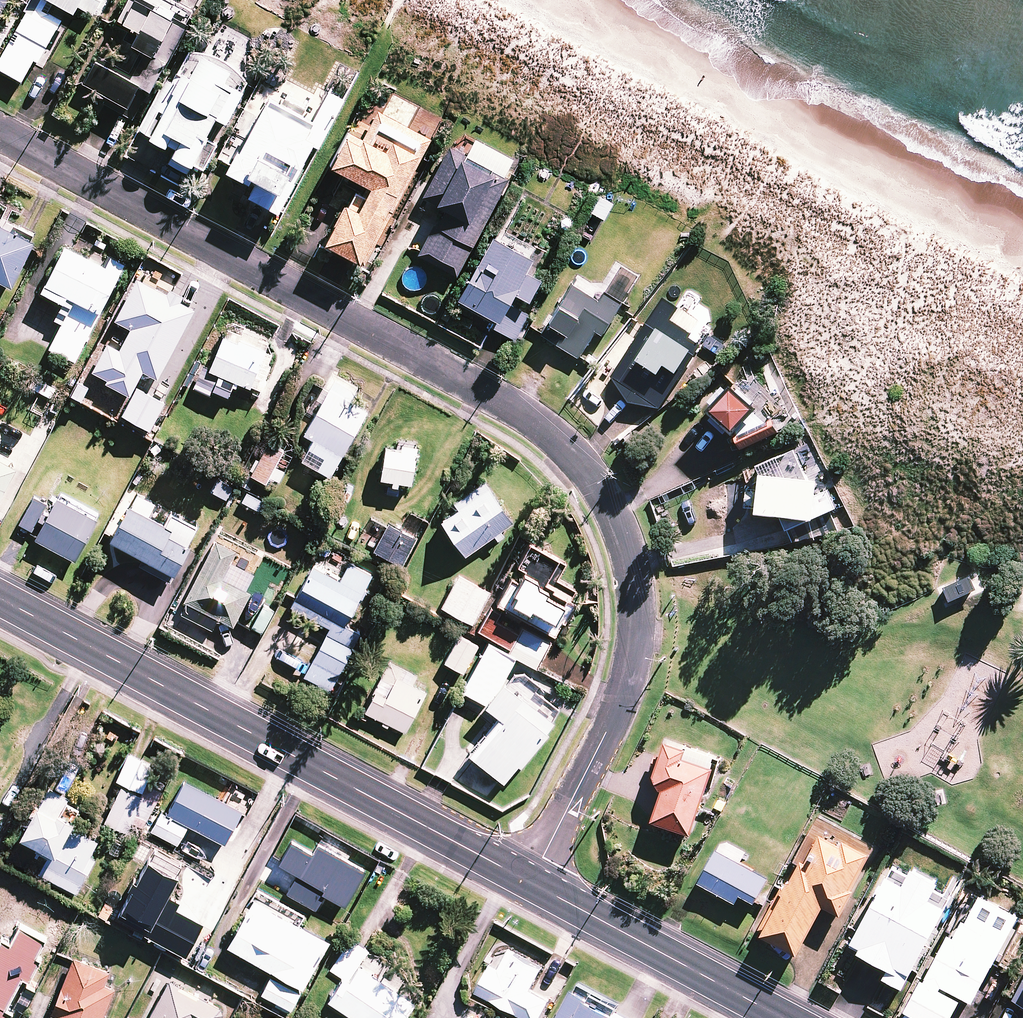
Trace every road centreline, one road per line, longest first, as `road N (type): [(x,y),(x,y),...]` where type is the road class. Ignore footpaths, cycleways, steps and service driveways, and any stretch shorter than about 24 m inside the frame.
road 1 (residential): [(0,133),(547,429),(593,472),(620,526),(637,620),(616,713),(530,881)]
road 2 (tertiary): [(0,600),(530,881)]
road 3 (tertiary): [(530,881),(783,1017)]

